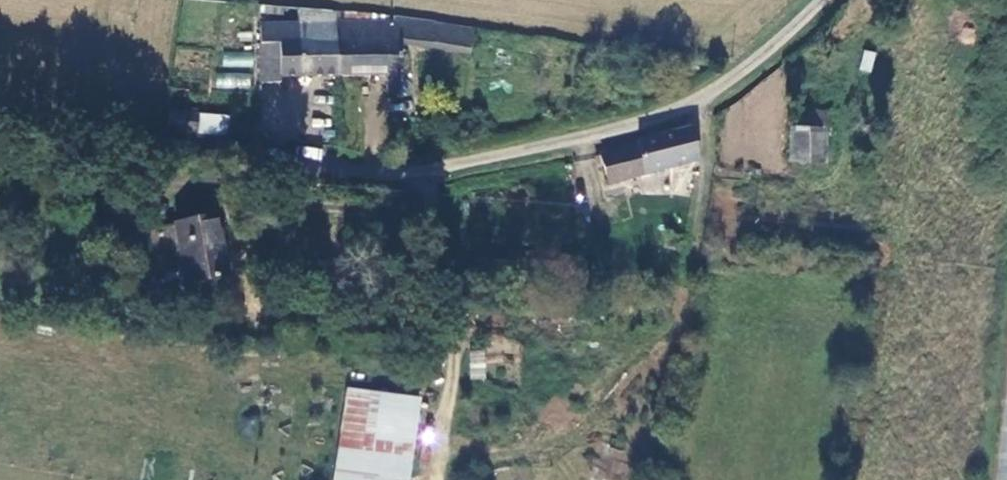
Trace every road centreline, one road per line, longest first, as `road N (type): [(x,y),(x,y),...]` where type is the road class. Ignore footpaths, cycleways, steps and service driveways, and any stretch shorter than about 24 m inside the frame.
road 1 (unclassified): [(820,0),(708,95),(574,142),(398,174),(281,162)]

